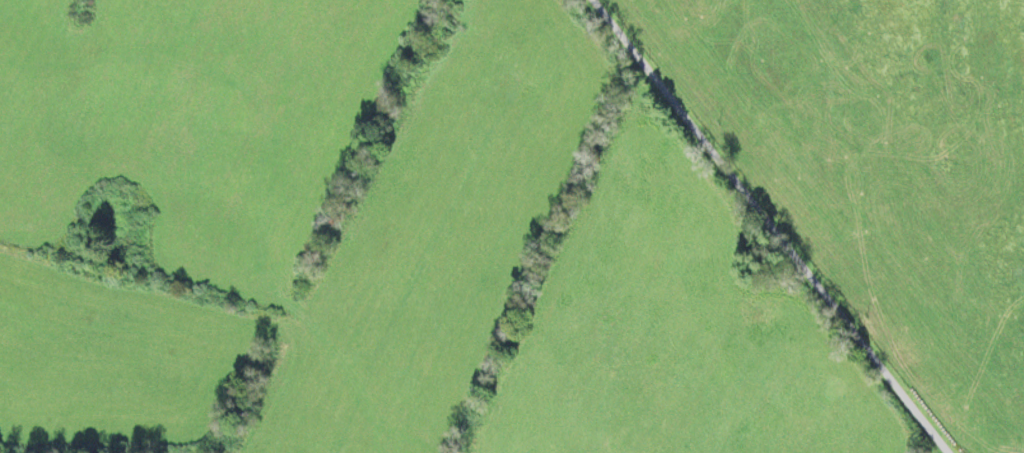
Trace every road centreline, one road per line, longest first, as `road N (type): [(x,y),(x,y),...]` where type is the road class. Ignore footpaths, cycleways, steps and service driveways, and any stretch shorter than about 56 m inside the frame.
road 1 (residential): [(905,404),(597,0)]

